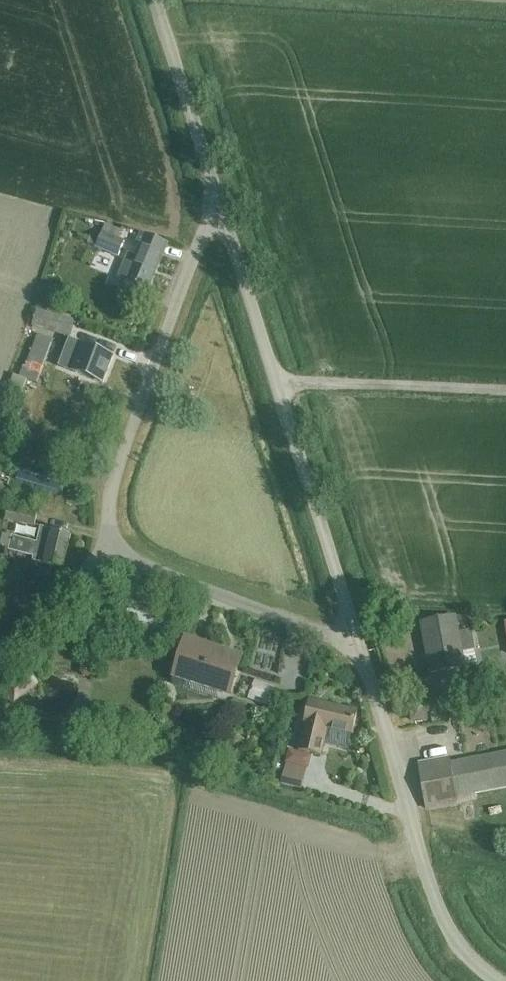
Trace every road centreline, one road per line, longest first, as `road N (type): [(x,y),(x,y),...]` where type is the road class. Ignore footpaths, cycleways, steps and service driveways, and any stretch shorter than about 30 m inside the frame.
road 1 (unclassified): [(356,641),(220,222)]
road 2 (unclassified): [(498,980),(468,958),(437,904),(356,641)]
road 3 (unclassified): [(108,544),(121,447),(189,261),(220,222)]
road 4 (unclassified): [(356,641),(211,593),(108,544)]
road 5 (unclassified): [(220,222),(153,0)]
road 6 (unclassified): [(0,652),(108,544)]

